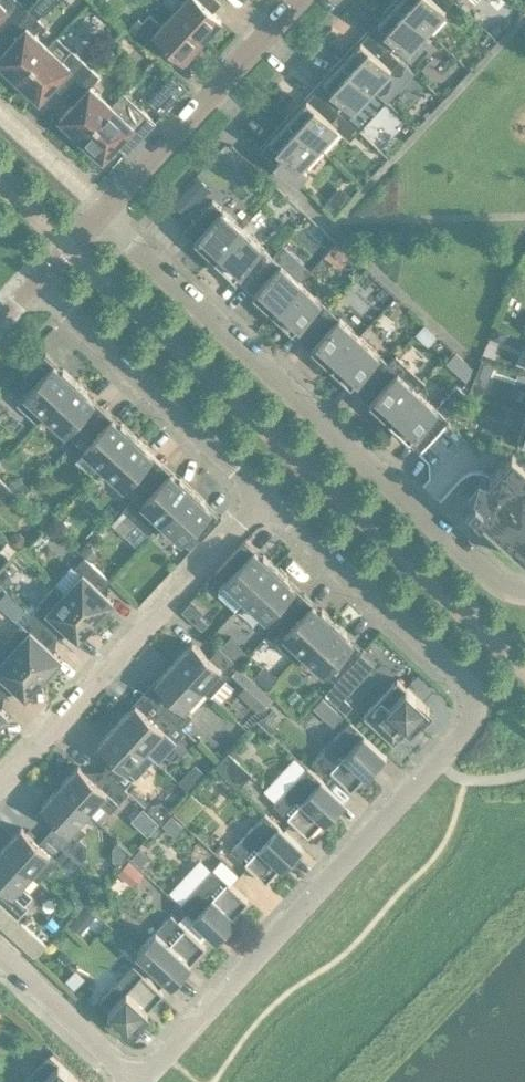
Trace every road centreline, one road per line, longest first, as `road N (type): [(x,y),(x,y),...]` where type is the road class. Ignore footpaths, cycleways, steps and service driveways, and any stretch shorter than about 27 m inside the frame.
road 1 (residential): [(136,1073),(436,764),(473,710),(470,684),(260,496)]
road 2 (residential): [(101,210),(524,591)]
road 3 (residential): [(0,800),(260,496)]
road 4 (residential): [(260,496),(31,290)]
road 5 (residential): [(101,210),(301,0)]
road 6 (residential): [(136,1073),(0,951)]
road 7 (residential): [(101,210),(0,114)]

